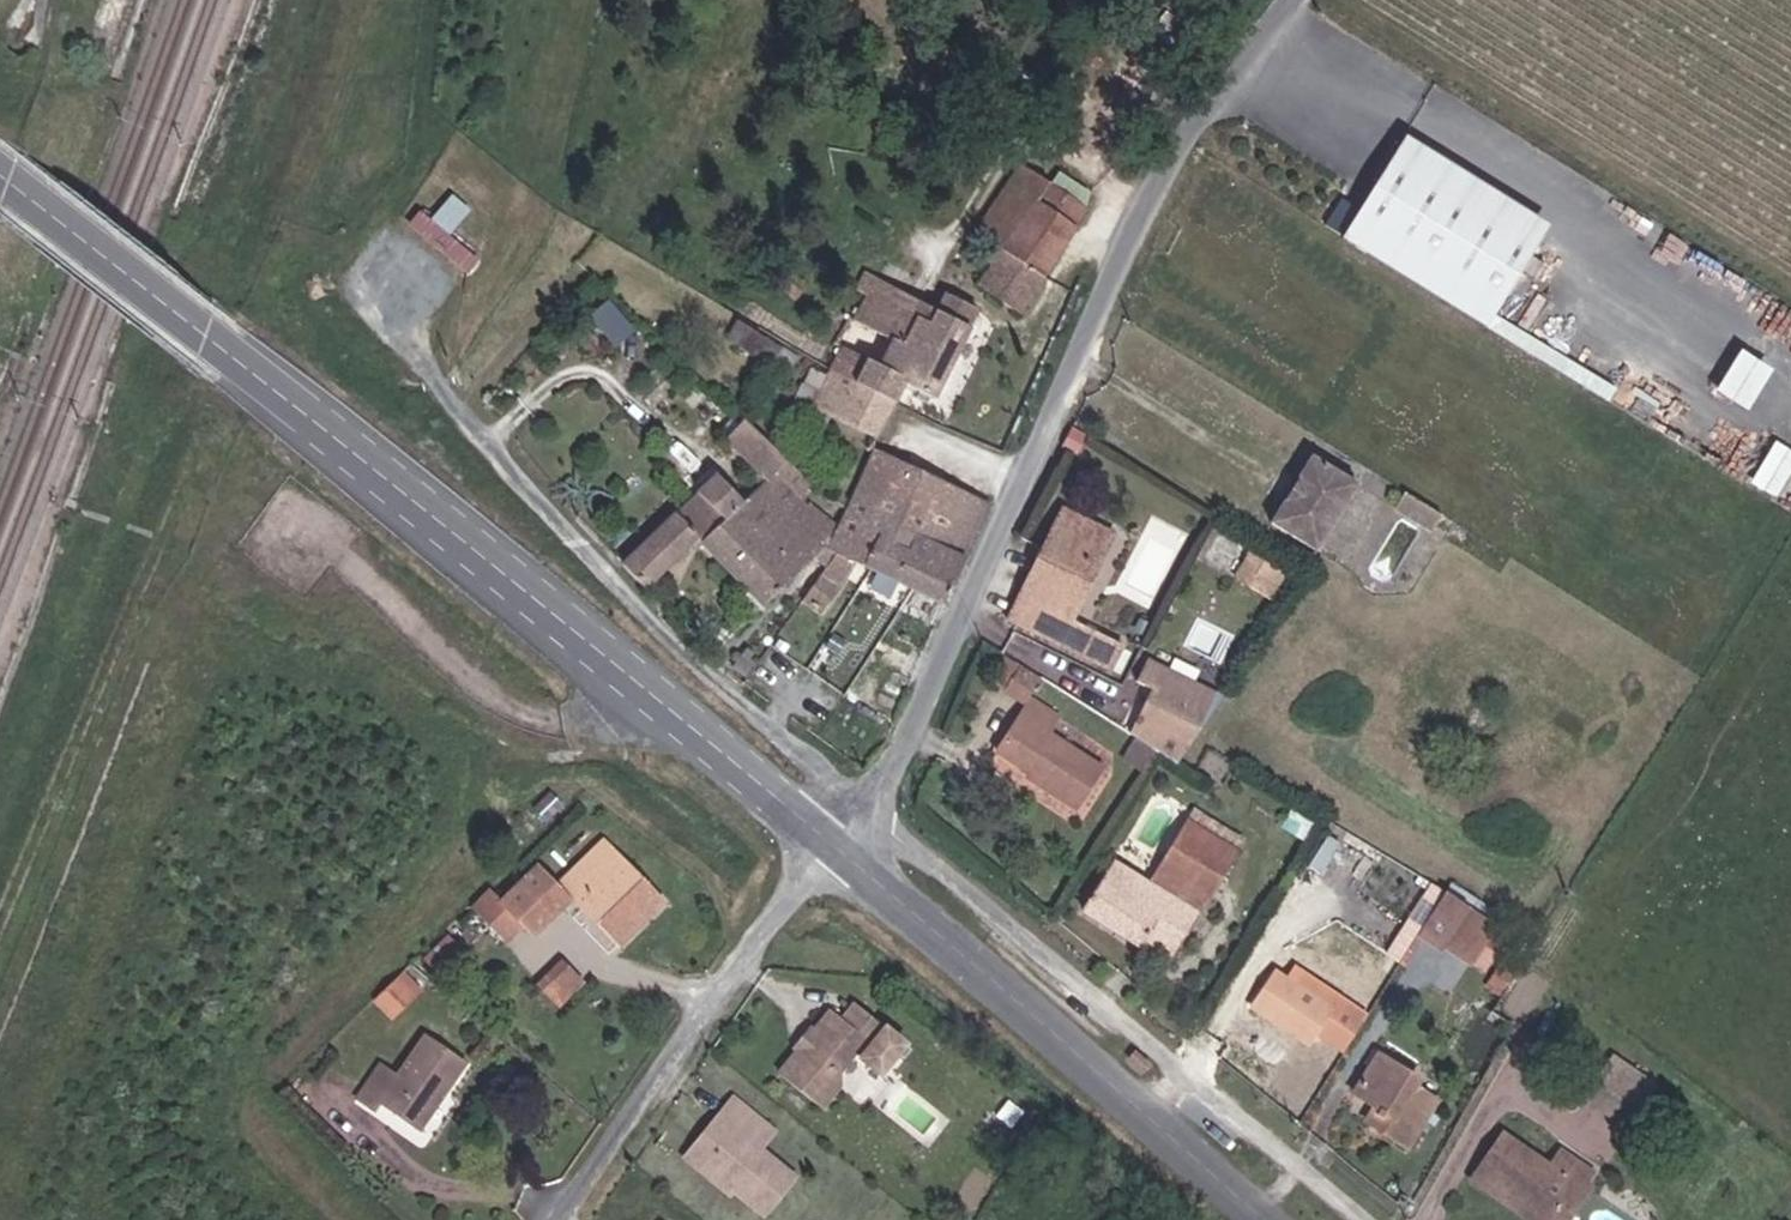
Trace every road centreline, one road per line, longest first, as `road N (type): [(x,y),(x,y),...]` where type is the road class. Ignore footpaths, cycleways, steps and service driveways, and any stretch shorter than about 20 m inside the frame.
road 1 (residential): [(1307,0),(1184,147),(868,812),(834,846)]
road 2 (tertiary): [(834,846),(600,648),(207,339)]
road 3 (tertiary): [(1250,1219),(834,846)]
road 4 (unclassified): [(834,846),(559,1219)]
road 5 (tertiary): [(0,174),(207,339)]

